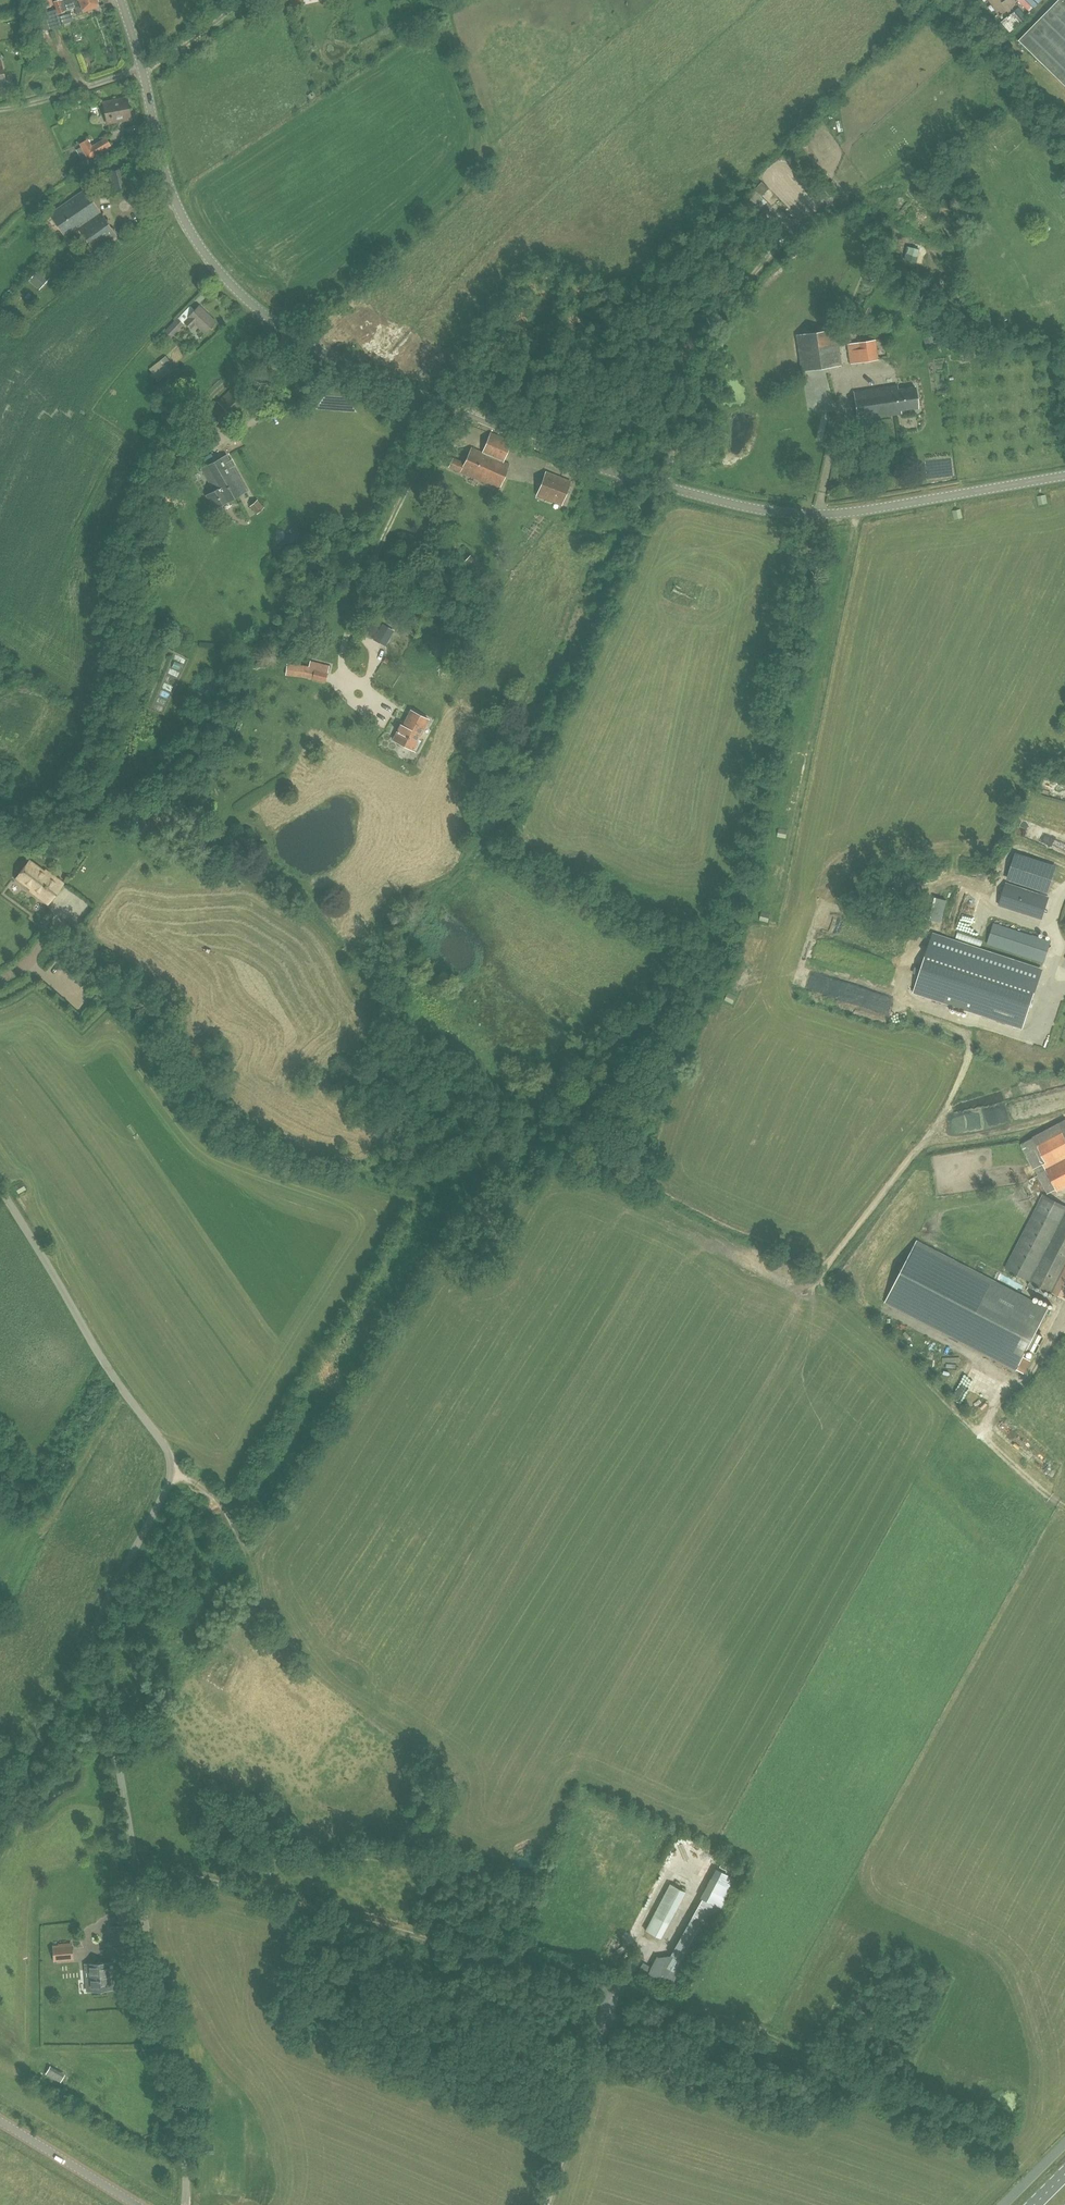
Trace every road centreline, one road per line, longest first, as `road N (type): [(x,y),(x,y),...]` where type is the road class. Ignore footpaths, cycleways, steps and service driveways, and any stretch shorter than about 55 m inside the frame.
road 1 (unclassified): [(1064,477),(855,511),(780,512),(577,458),(336,359),(254,307),(188,227),(121,0)]
road 2 (unclassified): [(186,2204),(96,1636),(172,1471),(158,1436),(0,1189)]
road 3 (track): [(136,1866),(731,2015),(1055,2149)]
road 4 (track): [(631,1185),(706,984),(812,514)]
road 5 (track): [(936,0),(994,82),(826,211),(703,325),(653,482)]
road 6 (track): [(631,1185),(533,1144),(504,1144),(493,1154),(256,1548),(245,1548)]
road 7 (track): [(0,836),(64,803),(92,757),(112,710),(126,617),(120,562),(183,434),(220,383),(294,335)]
road 8 (track): [(970,1051),(928,1140),(816,1276),(631,1185)]
road 9 (track): [(816,1276),(1064,1502)]
road 10 (track): [(0,109),(161,62),(251,0)]
road 11 (track): [(245,1548),(300,1654),(324,1680),(412,1736)]
road 12 (track): [(613,1981),(544,2204)]
road 13 (tertiary): [(135,2204),(0,2124)]

